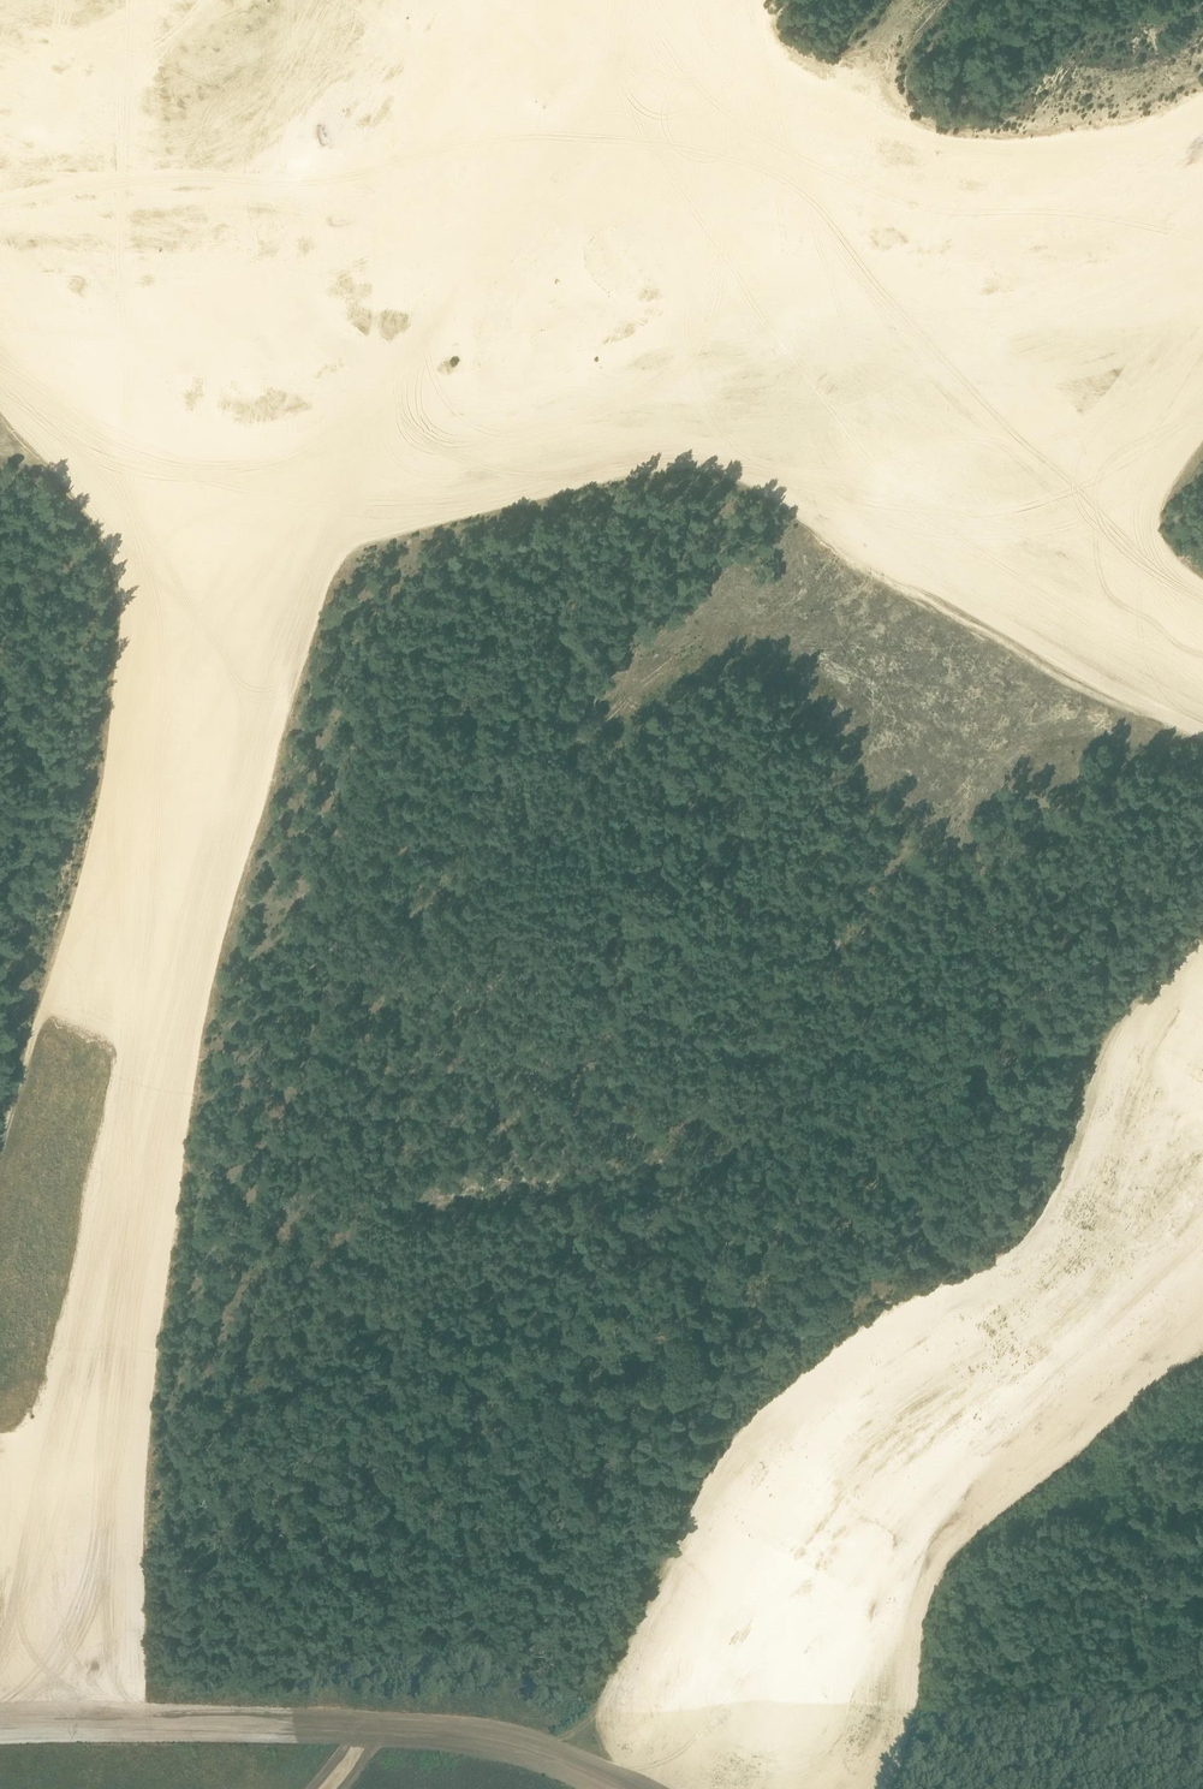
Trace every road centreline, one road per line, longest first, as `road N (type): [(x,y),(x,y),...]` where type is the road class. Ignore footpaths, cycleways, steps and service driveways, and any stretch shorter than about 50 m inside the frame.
road 1 (track): [(1202,661),(902,490),(787,466),(651,461),(379,524),(179,506),(35,427),(0,384)]
road 2 (track): [(0,1144),(92,834),(121,618),(123,579),(112,547),(83,487),(35,427)]
road 3 (track): [(0,1726),(373,1728),(517,1743),(621,1788)]
road 4 (track): [(787,466),(980,448),(1114,403),(1202,345)]

